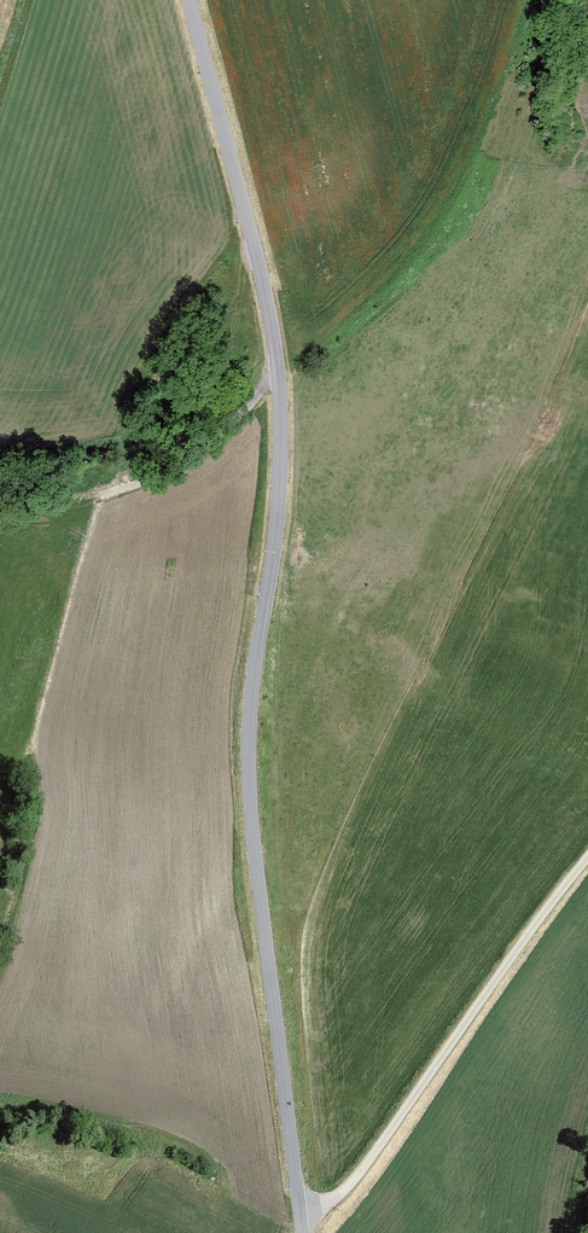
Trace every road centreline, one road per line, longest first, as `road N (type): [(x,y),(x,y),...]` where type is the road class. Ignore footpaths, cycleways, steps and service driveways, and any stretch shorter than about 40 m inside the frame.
road 1 (tertiary): [(189,0),(264,289),(279,388),(279,492),(249,767),(300,1217)]
road 2 (unclassified): [(587,860),(394,1132),(349,1185),(300,1217)]
road 3 (track): [(277,370),(183,465),(101,496)]

